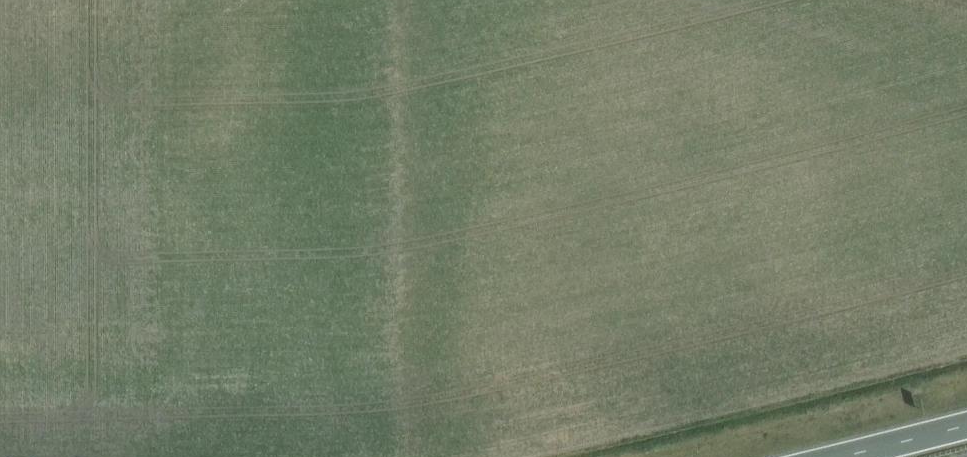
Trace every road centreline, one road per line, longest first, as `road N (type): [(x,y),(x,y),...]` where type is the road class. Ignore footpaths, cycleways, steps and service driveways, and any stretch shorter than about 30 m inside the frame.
road 1 (trunk): [(966,424),(837,456)]

